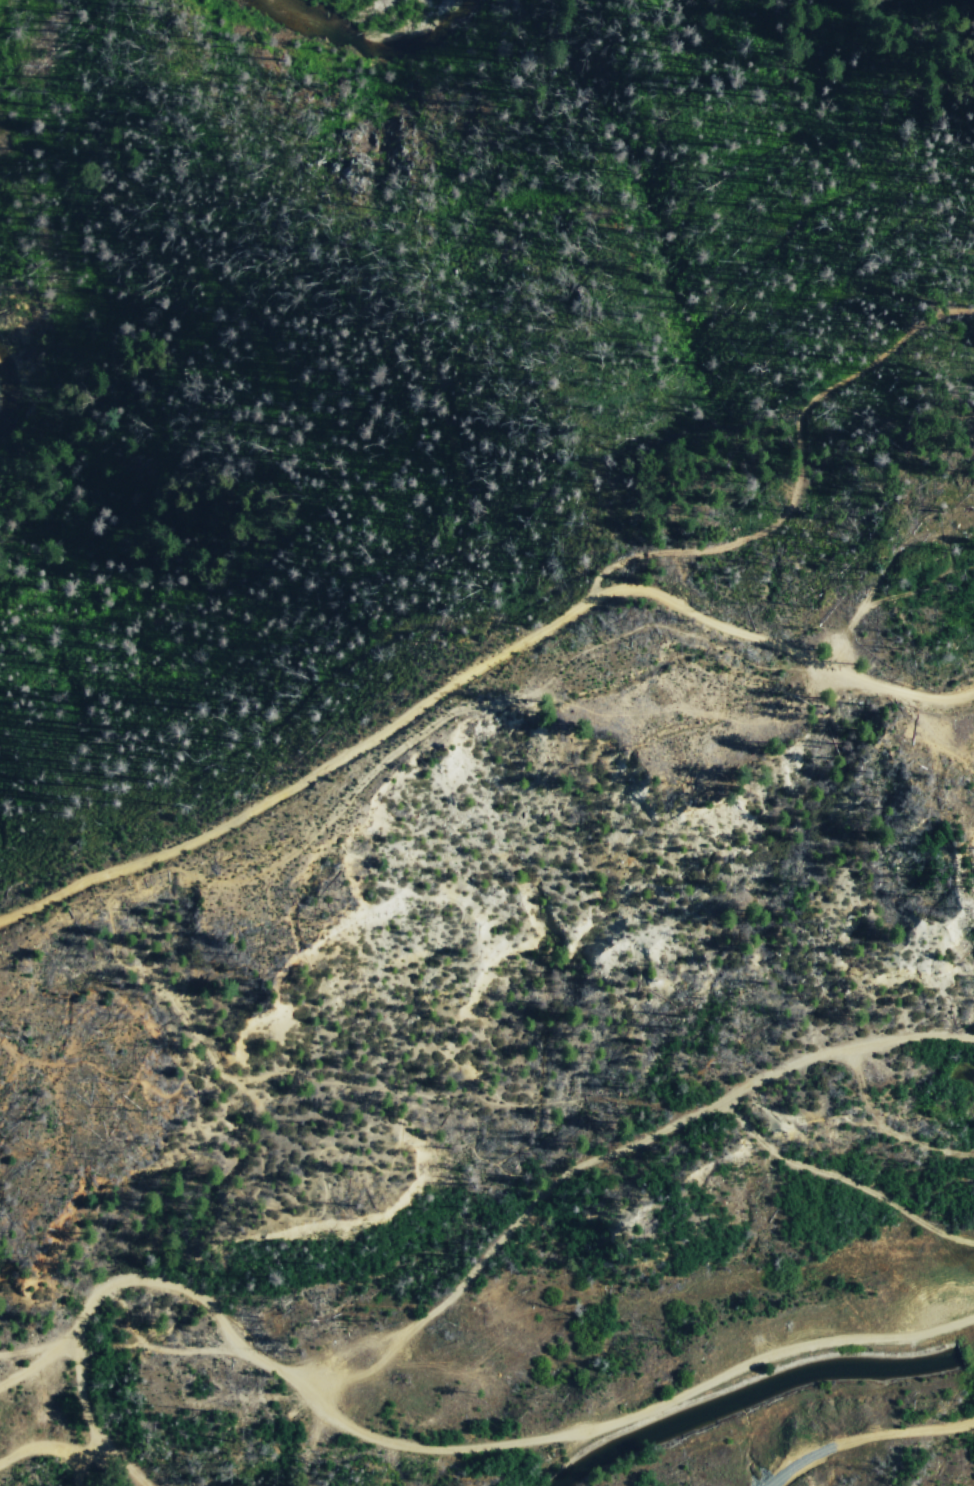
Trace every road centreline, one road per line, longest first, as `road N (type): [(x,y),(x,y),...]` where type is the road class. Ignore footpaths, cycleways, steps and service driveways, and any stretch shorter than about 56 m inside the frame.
road 1 (residential): [(0,919),(207,835),(614,588),(646,590),(891,691),(921,698),(973,692)]

